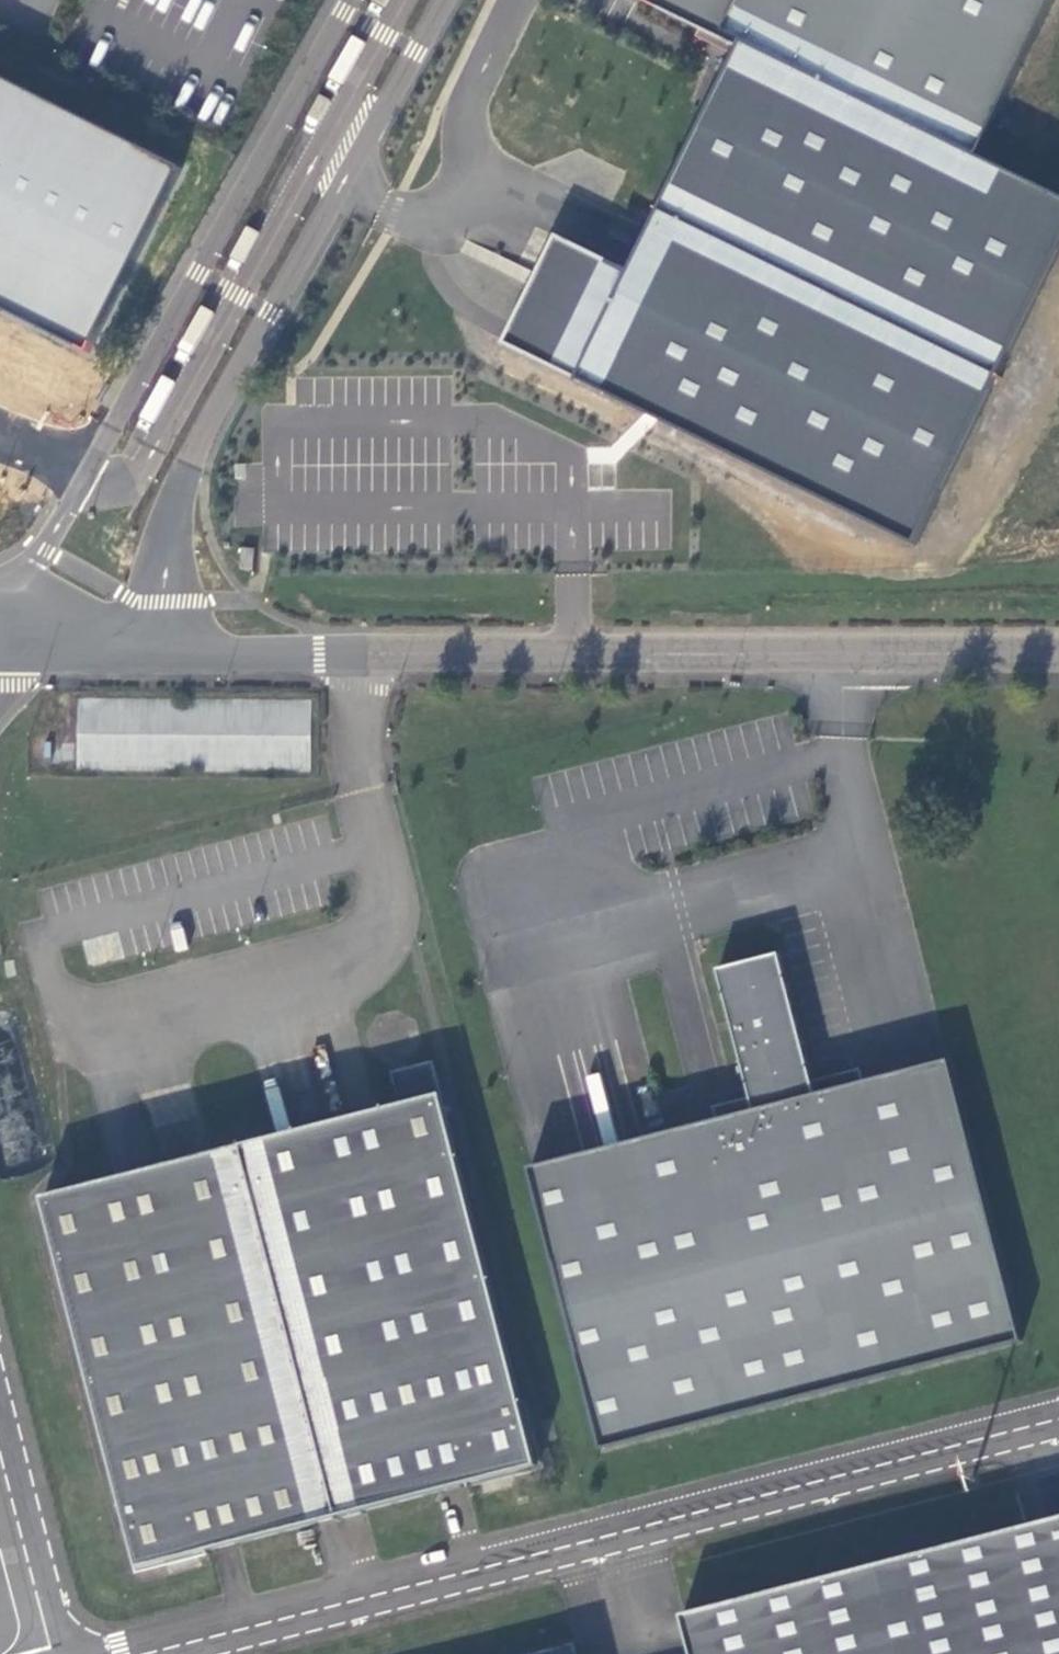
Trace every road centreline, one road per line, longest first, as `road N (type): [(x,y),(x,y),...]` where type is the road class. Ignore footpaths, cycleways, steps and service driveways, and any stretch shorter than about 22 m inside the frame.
road 1 (tertiary): [(103,660),(1058,655)]

